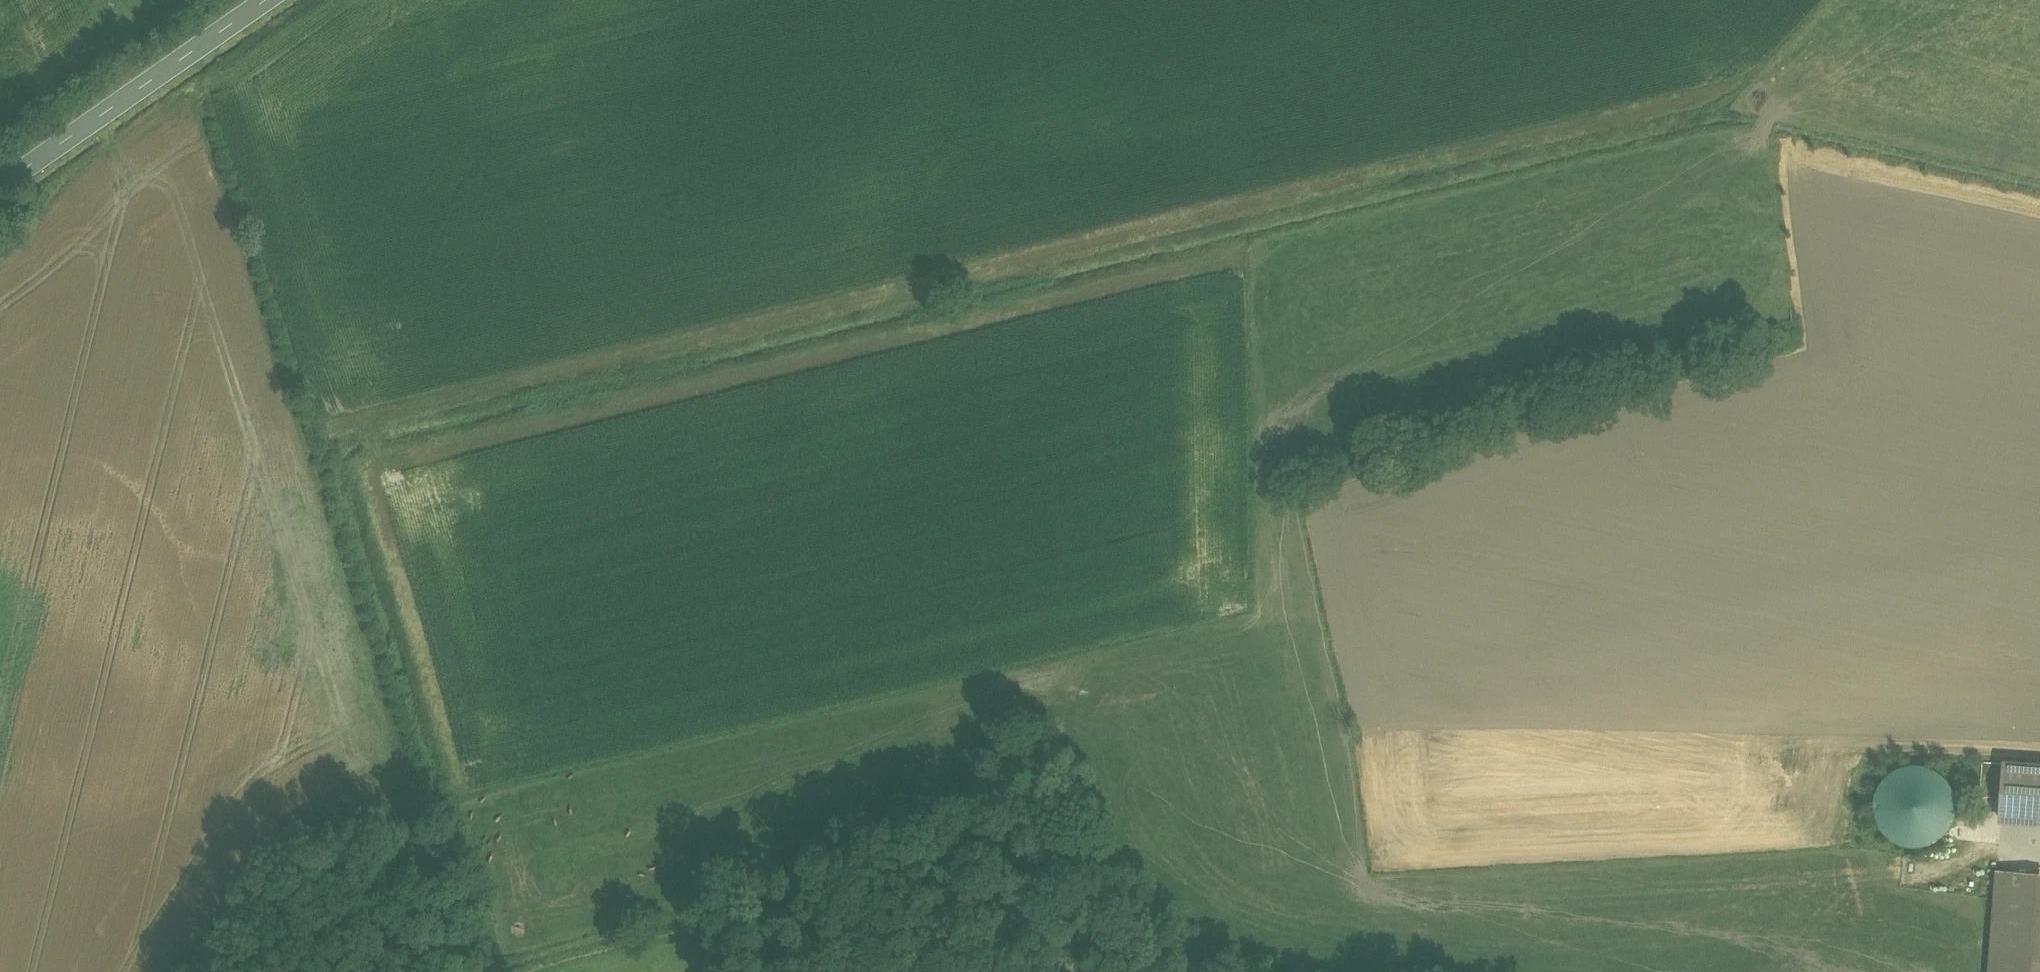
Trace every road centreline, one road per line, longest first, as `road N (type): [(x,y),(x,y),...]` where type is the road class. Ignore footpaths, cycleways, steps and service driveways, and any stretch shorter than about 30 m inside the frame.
road 1 (secondary): [(264,0),(0,185)]

